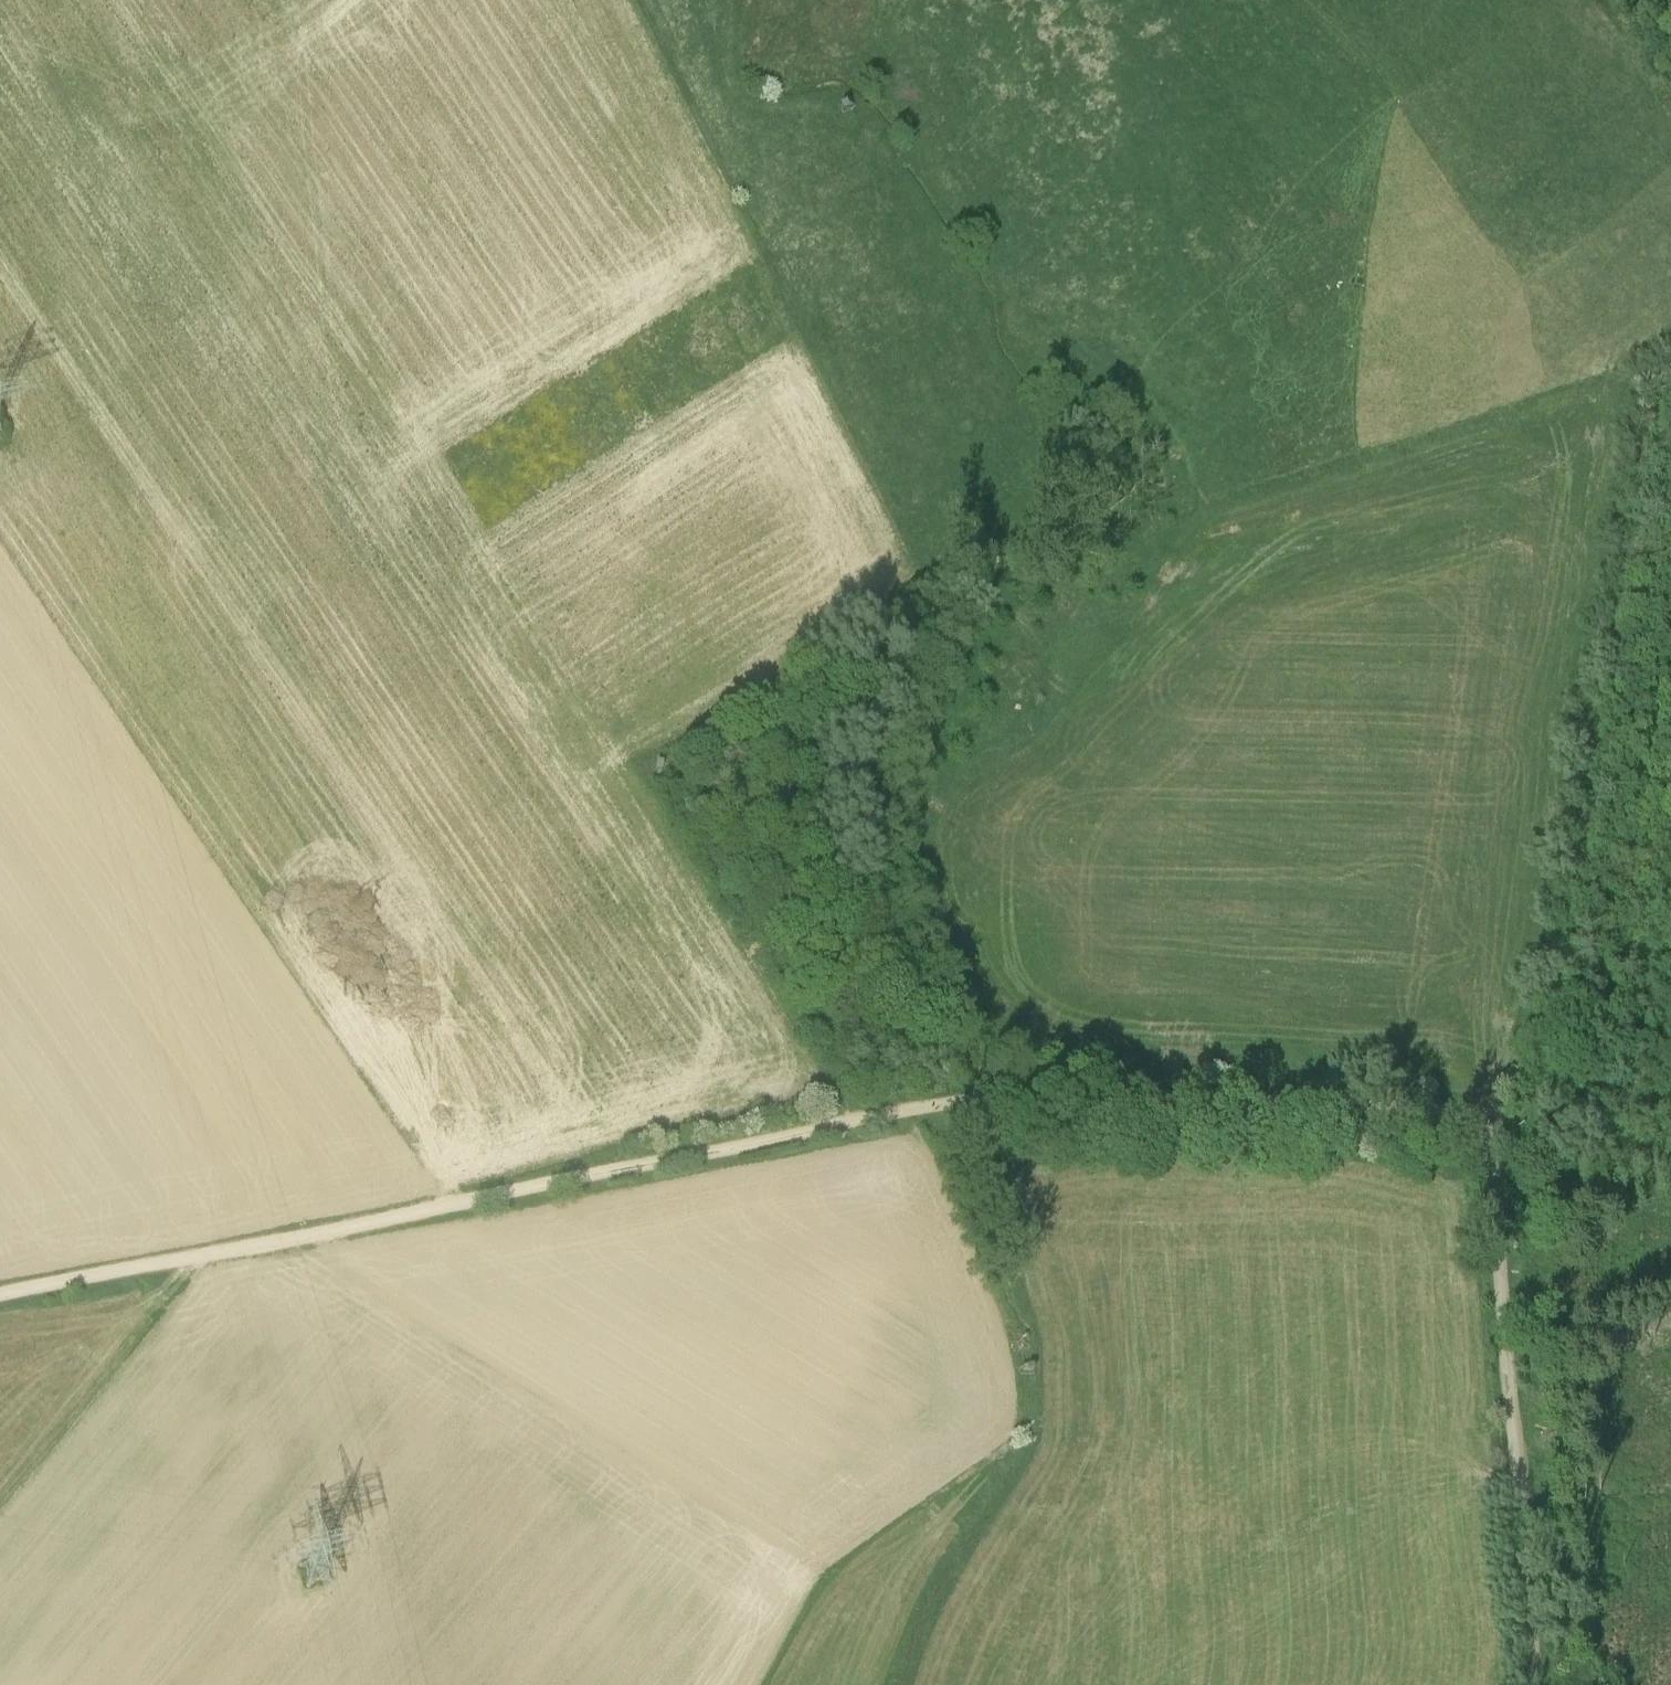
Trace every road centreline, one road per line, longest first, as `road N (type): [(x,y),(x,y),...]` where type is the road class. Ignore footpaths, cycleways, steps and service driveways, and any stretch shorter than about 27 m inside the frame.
road 1 (track): [(1498,1102),(1031,1095),(0,1284)]
road 2 (track): [(1538,1684),(1498,1102)]

